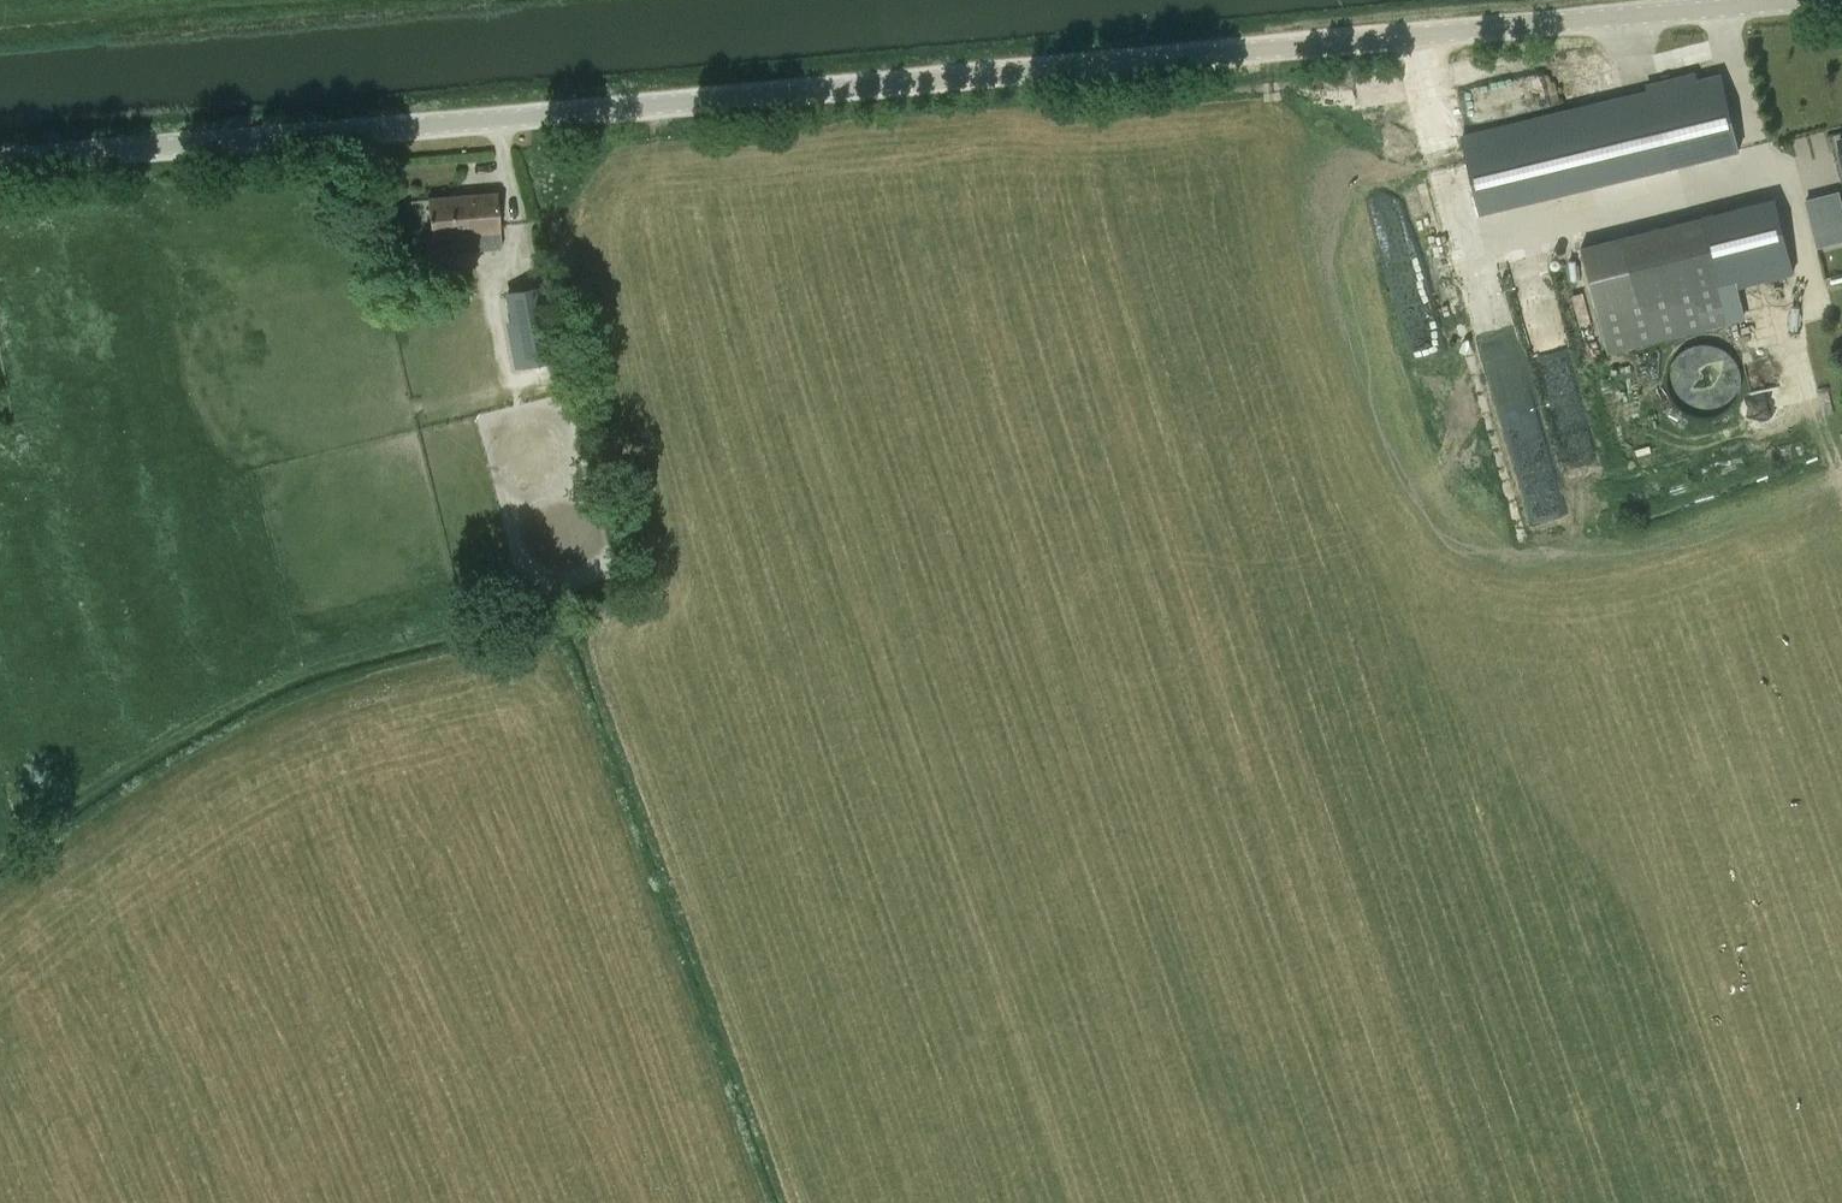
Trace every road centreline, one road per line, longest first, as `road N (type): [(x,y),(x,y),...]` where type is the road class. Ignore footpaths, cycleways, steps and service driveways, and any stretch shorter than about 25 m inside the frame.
road 1 (tertiary): [(0,163),(1832,0)]

